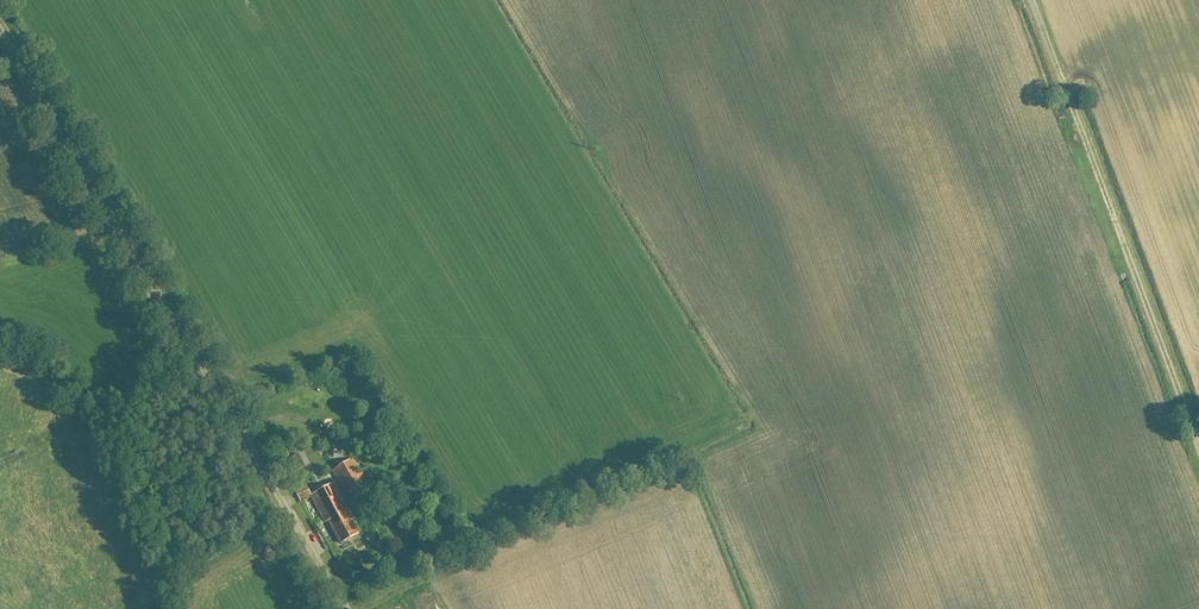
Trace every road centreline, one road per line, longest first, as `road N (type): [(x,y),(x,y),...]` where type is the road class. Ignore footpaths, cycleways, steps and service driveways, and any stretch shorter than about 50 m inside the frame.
road 1 (unclassified): [(338,608),(0,30)]
road 2 (track): [(1033,0),(1198,438)]

